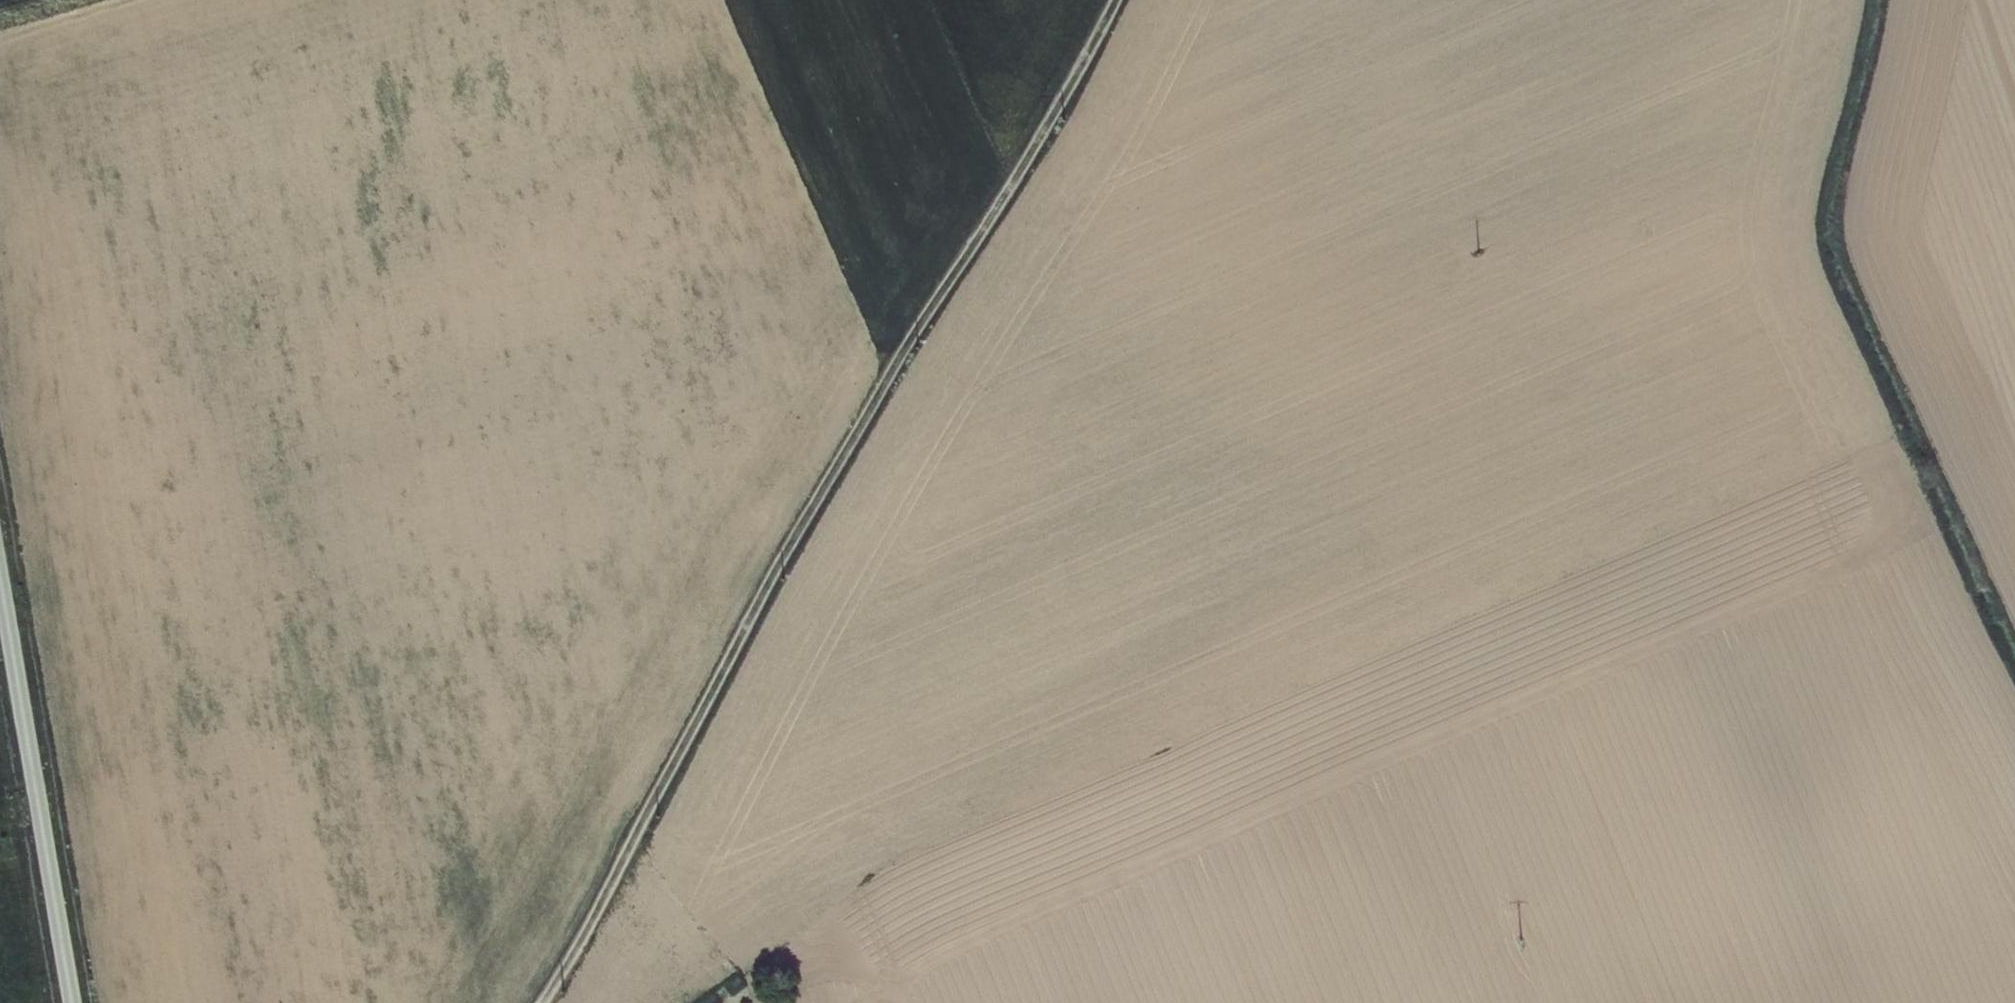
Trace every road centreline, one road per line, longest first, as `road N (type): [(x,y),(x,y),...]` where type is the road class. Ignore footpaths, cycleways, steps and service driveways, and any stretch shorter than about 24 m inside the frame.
road 1 (track): [(1118,0),(920,318),(600,917),(545,1002)]
road 2 (unclassified): [(73,1002),(0,582)]

